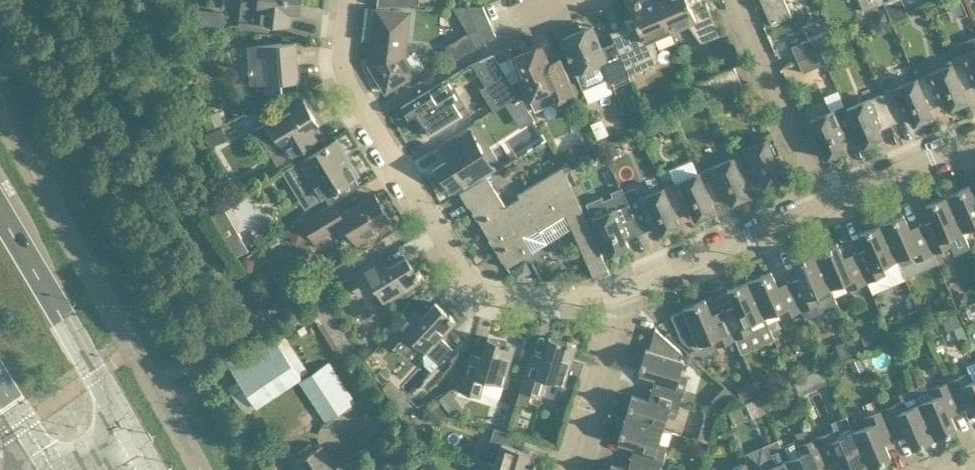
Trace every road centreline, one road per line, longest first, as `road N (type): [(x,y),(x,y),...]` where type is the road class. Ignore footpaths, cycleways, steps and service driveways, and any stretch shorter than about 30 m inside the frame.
road 1 (residential): [(634,289),(603,298),(495,295),(470,281),(347,74),(345,0)]
road 2 (unclassified): [(201,469),(0,113)]
road 3 (primary): [(128,445),(97,375),(0,214)]
road 4 (residential): [(824,204),(733,0)]
road 5 (residential): [(824,204),(634,289)]
road 6 (residential): [(634,289),(580,469)]
road 7 (residential): [(974,139),(824,204)]

